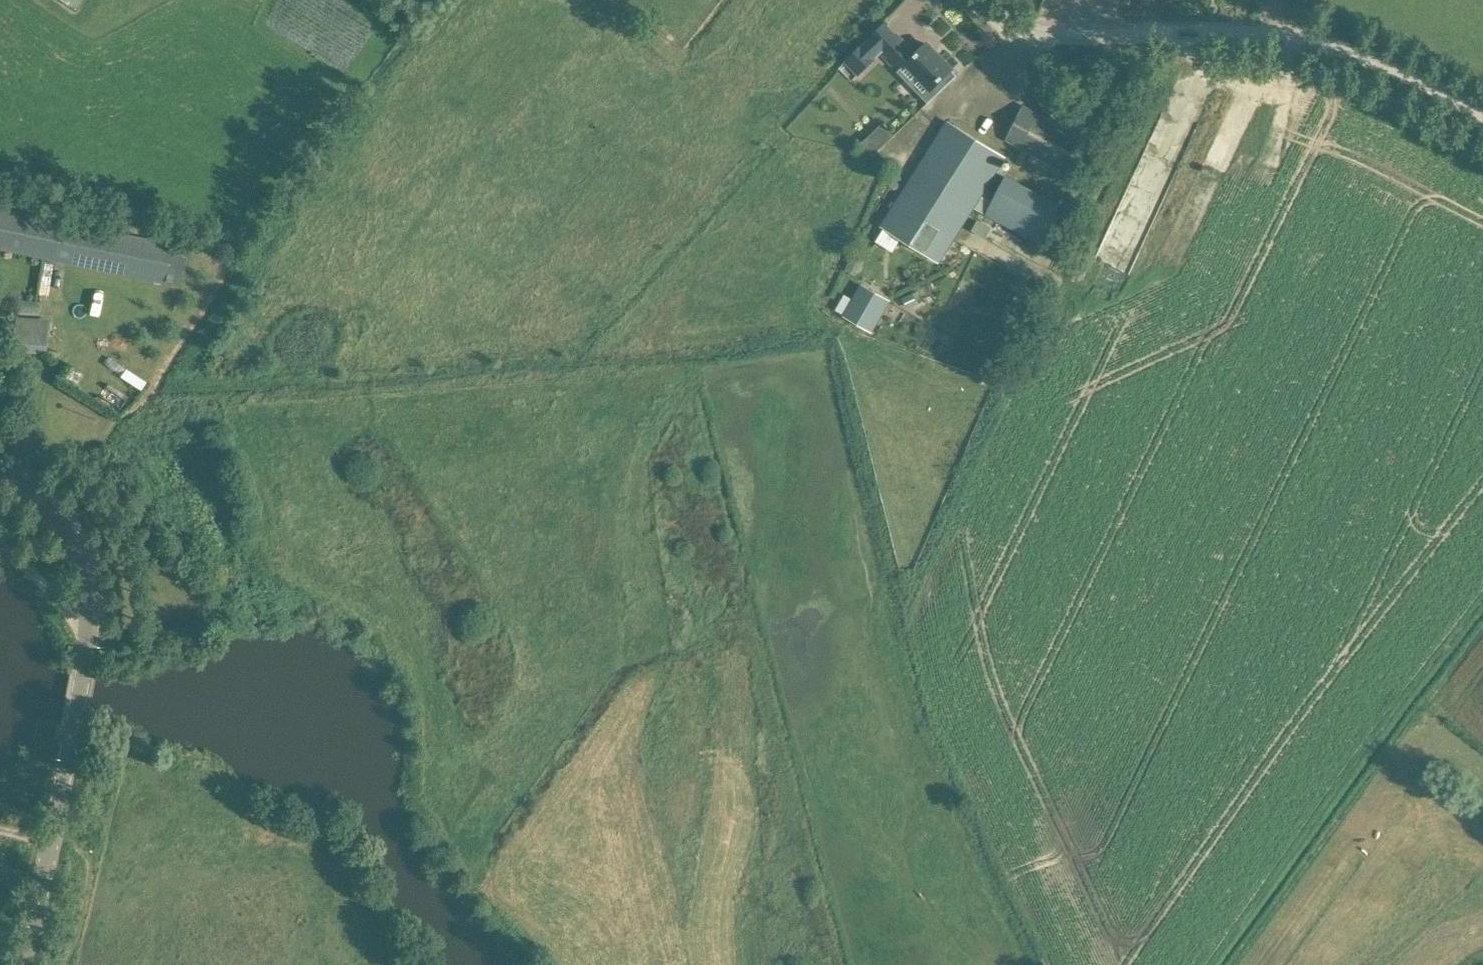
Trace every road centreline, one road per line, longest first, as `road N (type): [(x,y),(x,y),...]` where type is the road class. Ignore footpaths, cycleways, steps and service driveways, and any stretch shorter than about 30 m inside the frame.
road 1 (unclassified): [(1482,113),(1357,54),(1310,42),(1264,34),(1060,35),(994,16),(975,0)]
road 2 (unclassified): [(79,758),(86,575),(51,517),(0,471)]
road 3 (unclassified): [(79,758),(25,964)]

